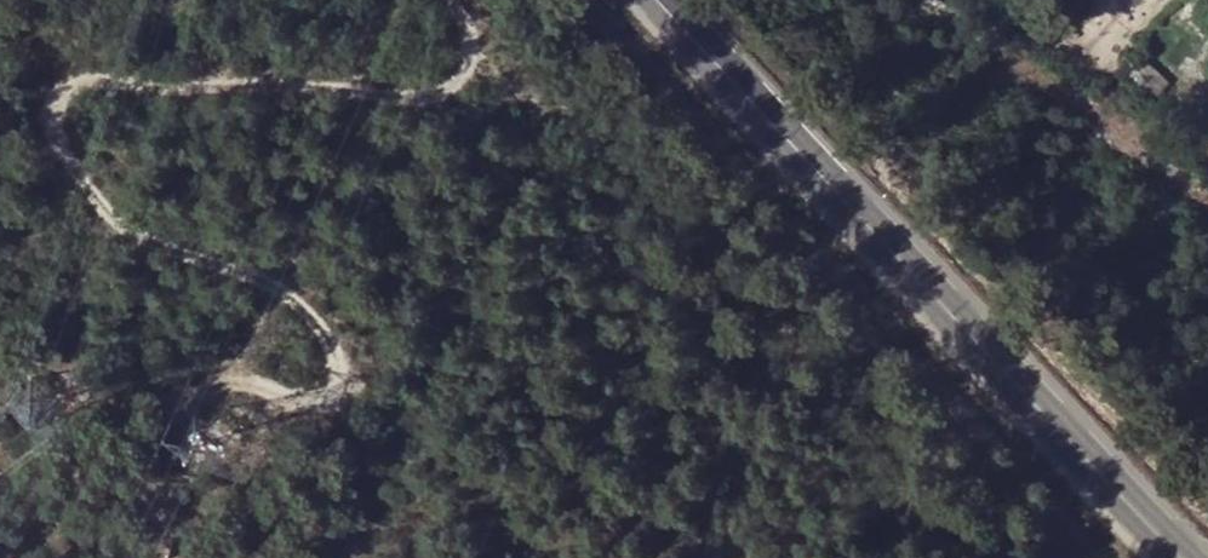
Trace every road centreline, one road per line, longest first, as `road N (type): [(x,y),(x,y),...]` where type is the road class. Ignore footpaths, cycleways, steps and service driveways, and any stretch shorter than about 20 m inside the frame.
road 1 (track): [(451,0),(471,46),(446,94),(402,100),(293,83),(86,81),(52,106),(57,148),(95,207),(119,229),(172,254),(262,279),(326,336),(338,377),(328,401),(309,407),(245,384),(106,401),(84,393),(68,367),(41,355),(17,357),(0,370)]
road 2 (secondary): [(652,0),(842,212),(1182,557)]

